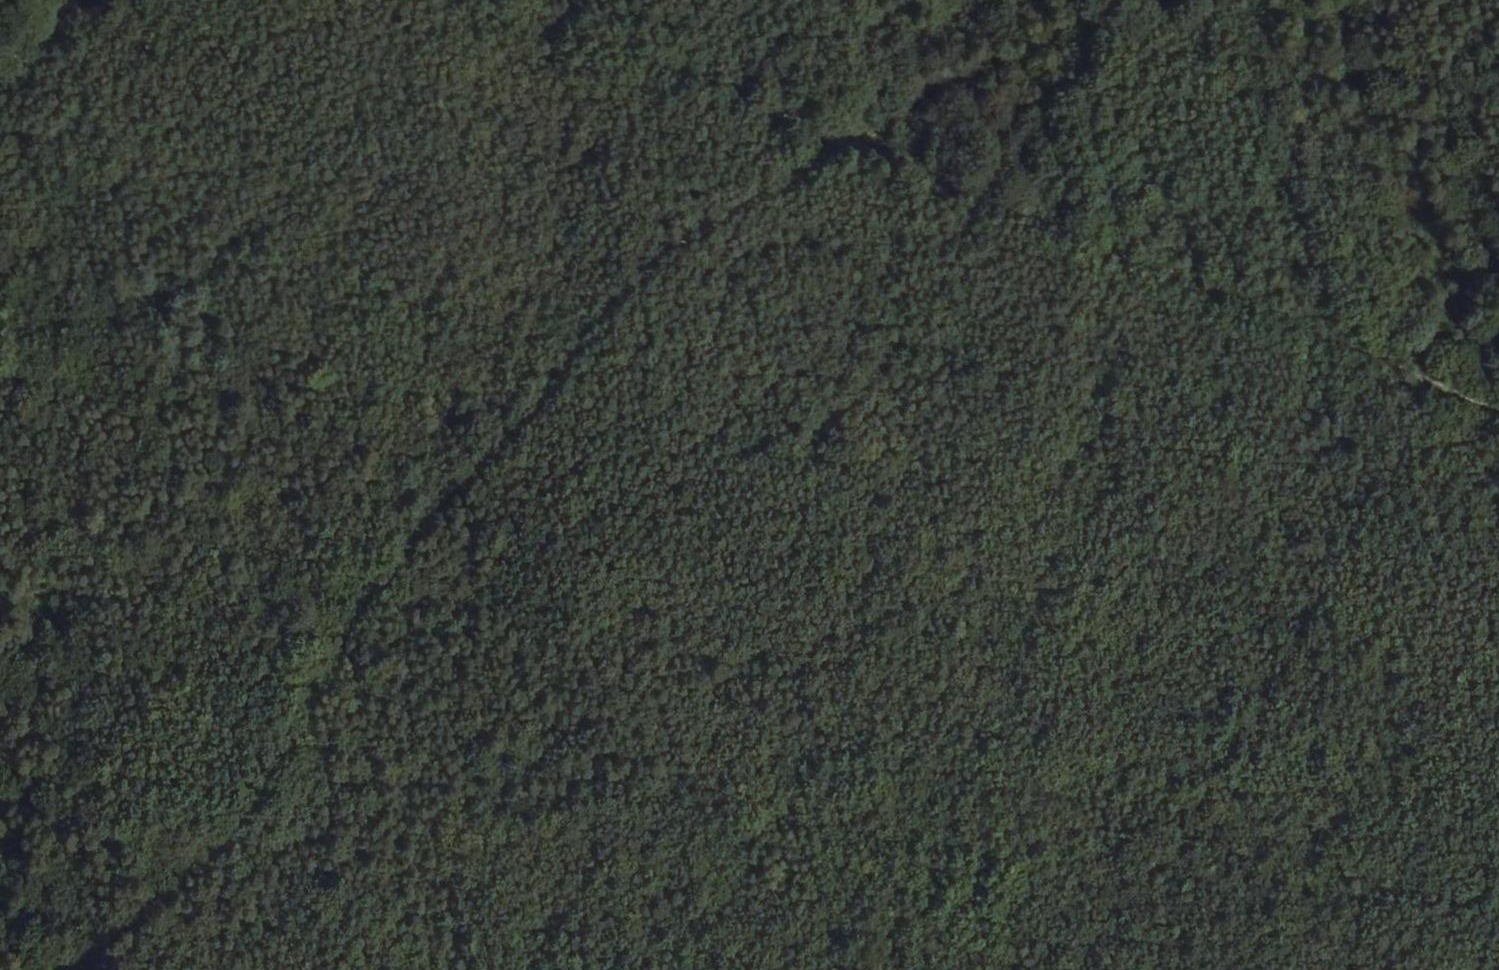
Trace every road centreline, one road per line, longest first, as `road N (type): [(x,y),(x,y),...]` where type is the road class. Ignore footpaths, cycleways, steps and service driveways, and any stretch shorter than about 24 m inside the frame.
road 1 (track): [(76,969),(194,881),(242,828),(280,780),(363,611),(649,269),(713,220),(850,141)]
road 2 (track): [(509,0),(1498,417)]

